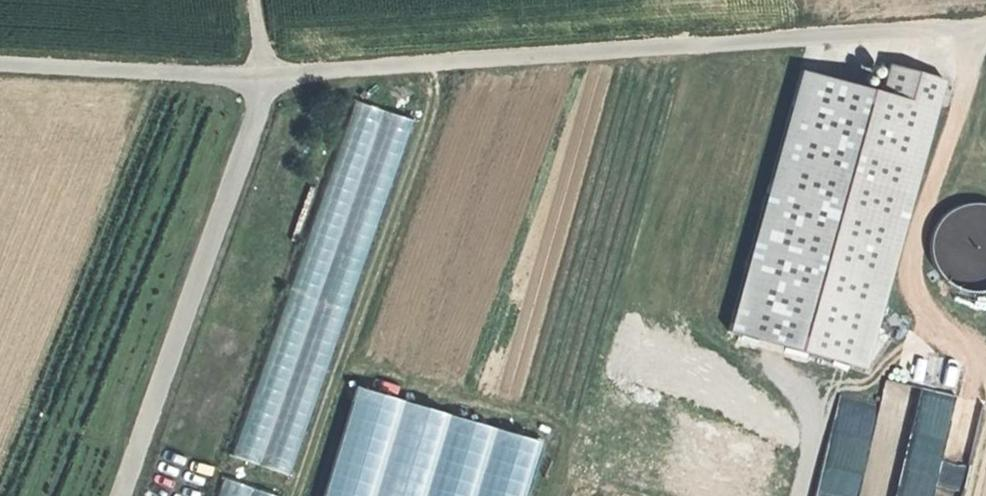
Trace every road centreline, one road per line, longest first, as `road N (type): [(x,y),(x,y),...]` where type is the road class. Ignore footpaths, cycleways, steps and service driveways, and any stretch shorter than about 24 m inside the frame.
road 1 (unclassified): [(985,26),(310,71),(275,83)]
road 2 (residential): [(121,495),(275,83)]
road 3 (track): [(254,0),(275,83),(0,64)]

